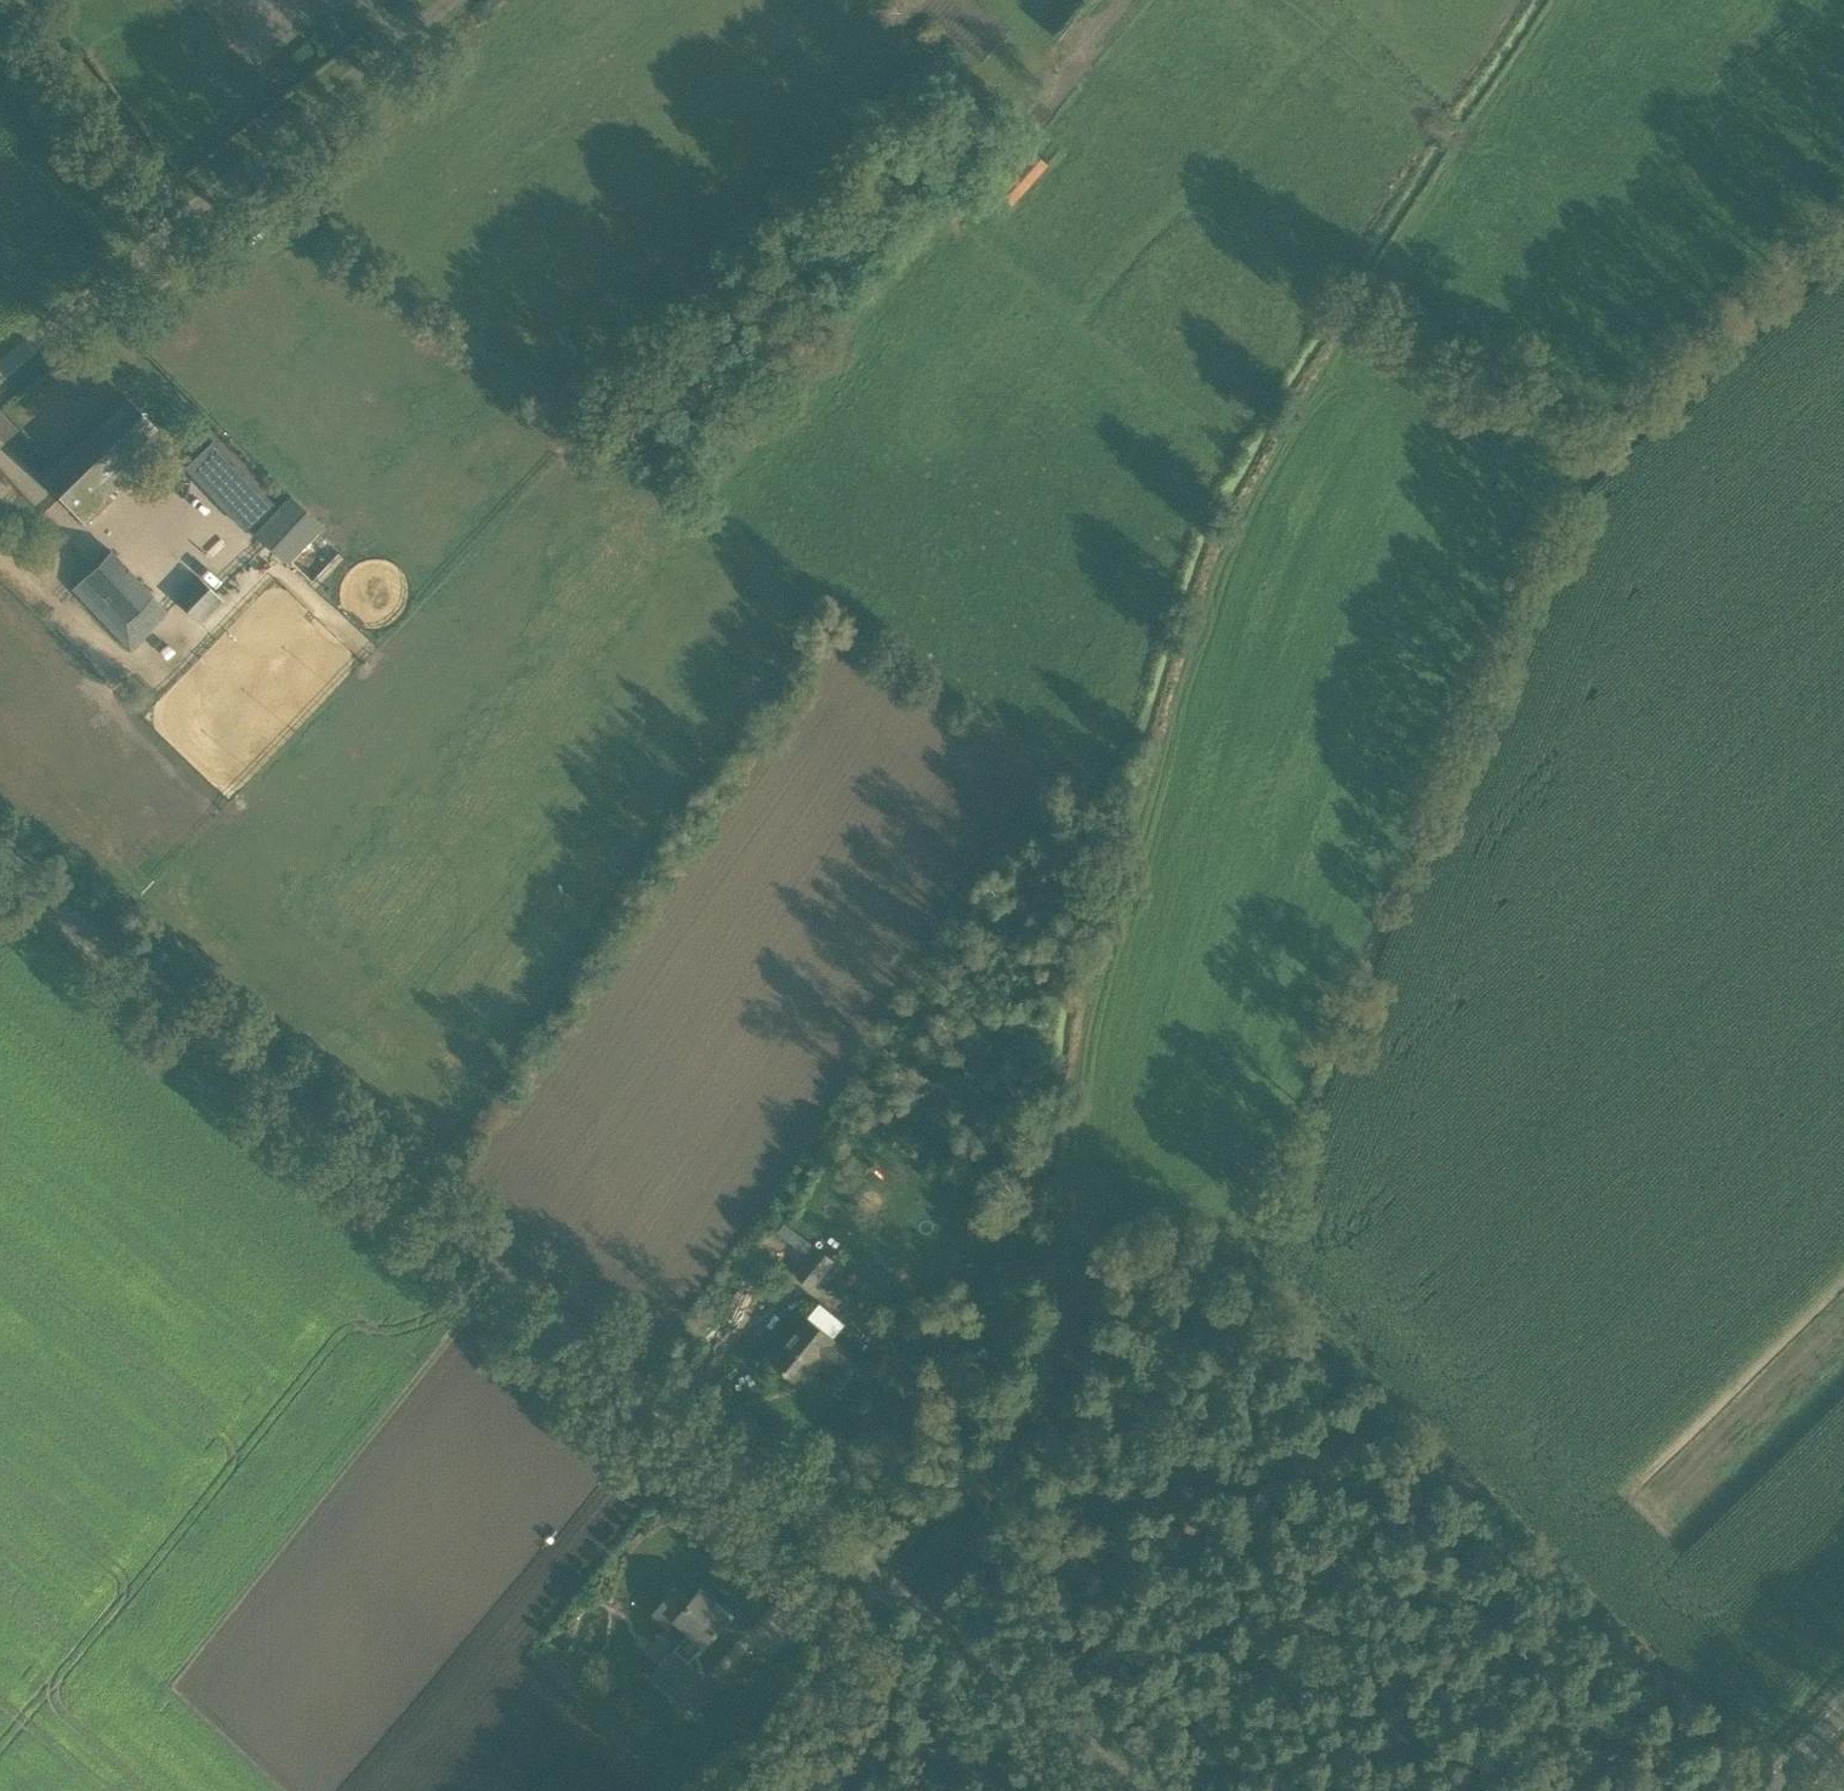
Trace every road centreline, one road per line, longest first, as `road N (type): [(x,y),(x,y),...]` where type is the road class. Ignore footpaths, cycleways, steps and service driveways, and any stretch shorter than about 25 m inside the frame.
road 1 (unclassified): [(1136,1790),(0,862)]
road 2 (unclassified): [(0,370),(463,0)]
road 3 (track): [(190,214),(22,0)]
road 4 (tertiary): [(1760,1790),(1843,1701)]

